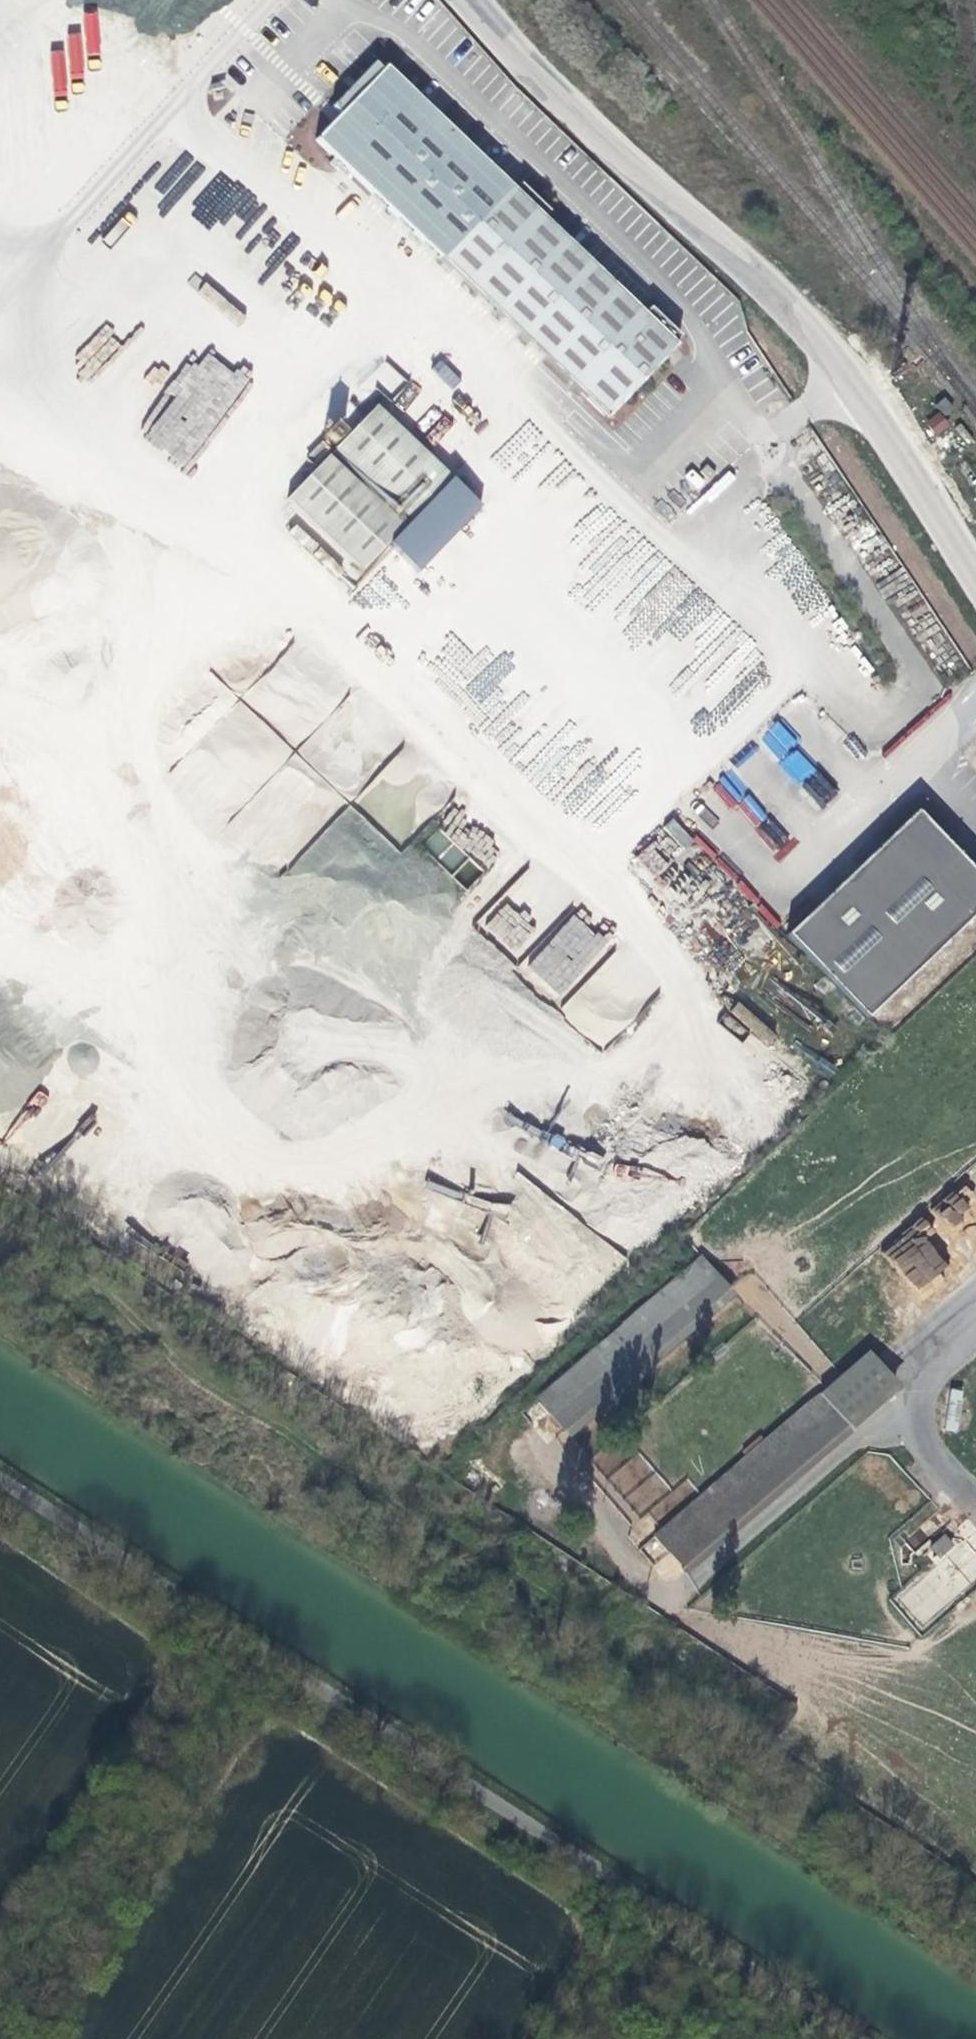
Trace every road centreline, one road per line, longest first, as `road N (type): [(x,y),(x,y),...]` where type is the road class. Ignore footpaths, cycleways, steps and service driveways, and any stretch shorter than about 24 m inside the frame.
road 1 (unclassified): [(975,580),(858,390),(536,74),(472,0)]

